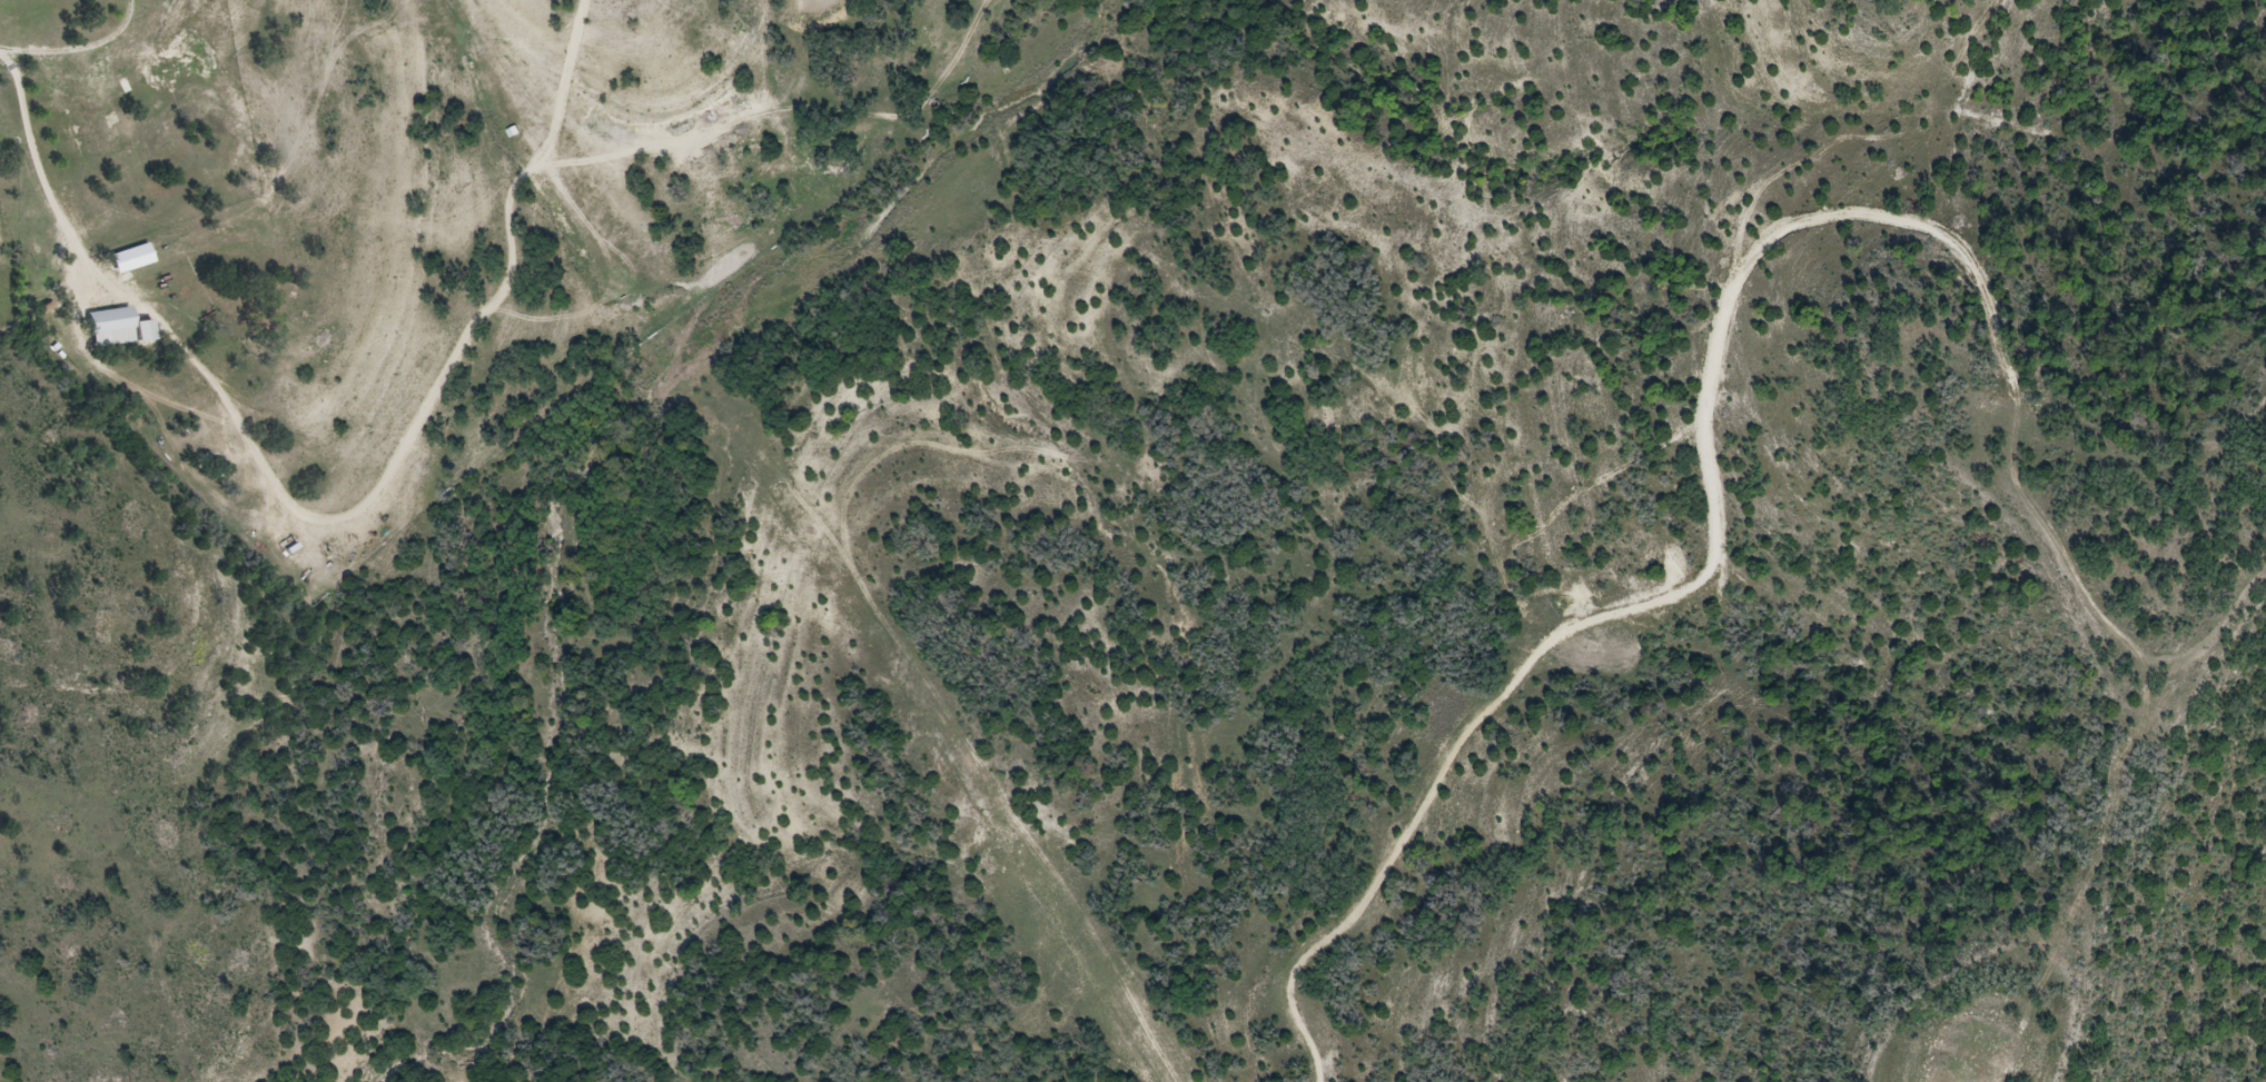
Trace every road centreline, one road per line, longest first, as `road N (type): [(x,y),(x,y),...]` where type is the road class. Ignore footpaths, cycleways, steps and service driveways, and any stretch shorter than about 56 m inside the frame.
road 1 (residential): [(0,59),(21,76),(75,227),(123,295),(231,396),(285,494),(344,523),(385,487),(506,306),(524,262),(527,179),(557,149),(590,0)]

